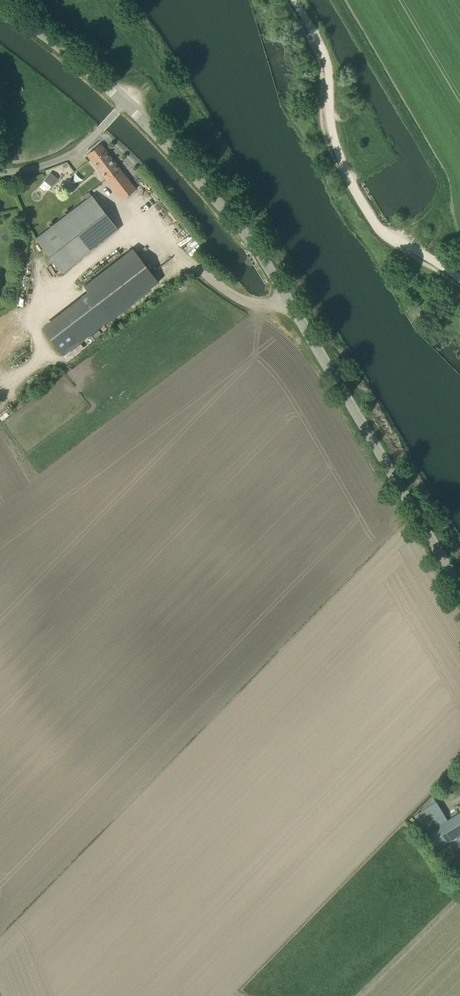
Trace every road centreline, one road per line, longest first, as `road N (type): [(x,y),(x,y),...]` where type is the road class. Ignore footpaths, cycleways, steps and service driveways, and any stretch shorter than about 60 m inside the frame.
road 1 (unclassified): [(459,591),(255,248),(126,105)]
road 2 (track): [(294,0),(328,63),(338,146),(374,220),(459,282)]
road 3 (unclassified): [(126,105),(0,8)]
road 4 (unclassified): [(126,105),(64,157),(0,172)]

